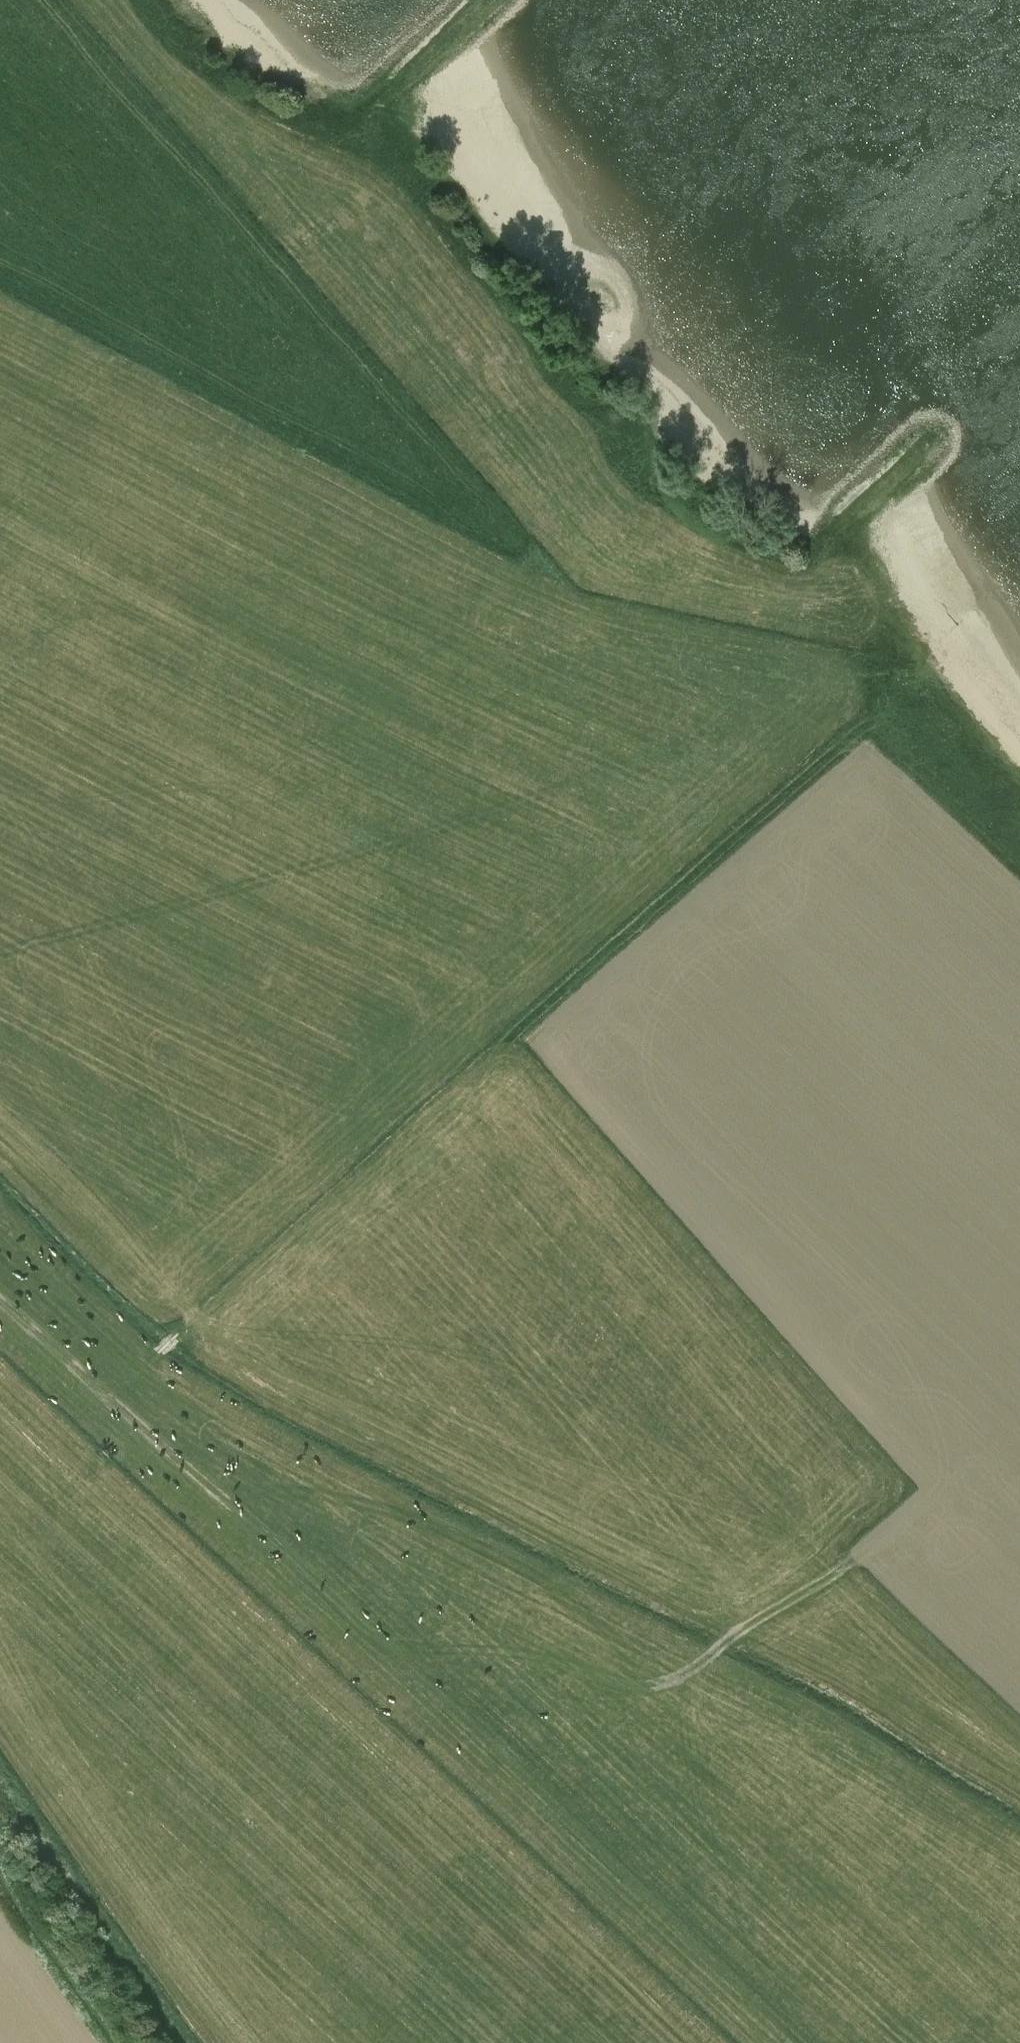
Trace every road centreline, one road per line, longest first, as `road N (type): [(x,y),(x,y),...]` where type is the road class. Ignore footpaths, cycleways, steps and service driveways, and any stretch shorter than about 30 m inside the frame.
road 1 (track): [(895,700),(159,1352),(88,1382),(0,1302)]
road 2 (track): [(854,748),(363,546),(128,438),(0,366)]
road 3 (track): [(0,1854),(131,2042)]

